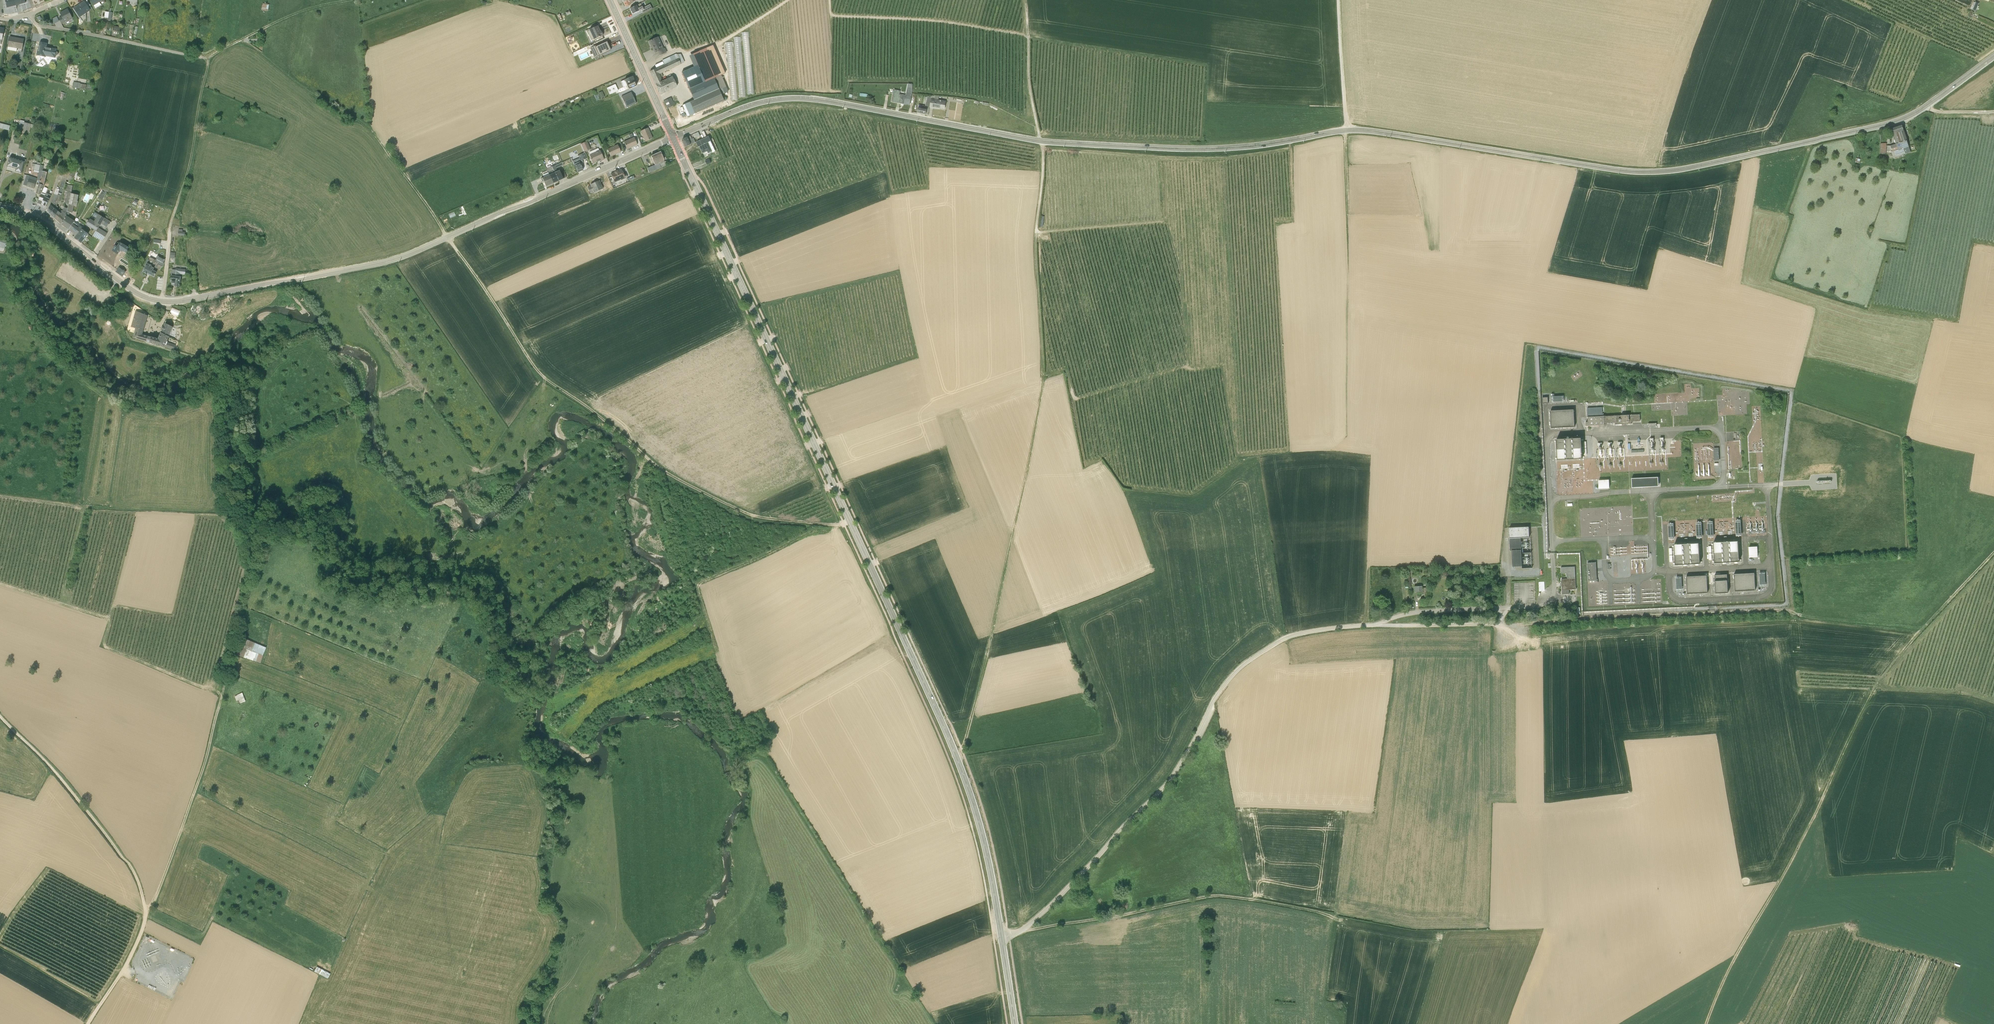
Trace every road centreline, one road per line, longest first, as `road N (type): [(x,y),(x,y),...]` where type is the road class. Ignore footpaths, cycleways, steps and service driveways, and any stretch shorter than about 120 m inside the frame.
road 1 (tertiary): [(673,137),(747,105),(795,97),(1042,141),(1224,148),(1354,130),(1664,171),(1897,121),(1993,56)]
road 2 (secondary): [(673,137),(953,749),(980,829),(1001,936)]
road 3 (track): [(242,39),(367,129),(551,383),(663,470),(750,514),(849,520)]
road 4 (track): [(956,757),(988,650),(1043,381),(1035,233),(1043,148),(1028,81),(1026,0)]
road 5 (track): [(1707,1023),(1875,687),(1993,553)]
road 6 (tertiary): [(162,302),(395,259),(673,137)]
road 7 (track): [(1367,626),(1790,609)]
road 8 (track): [(1021,932),(1208,895),(1334,915)]
road 9 (track): [(227,670),(201,776),(155,904),(146,910)]
road 10 (track): [(146,910),(118,847),(0,715)]
road 11 (track): [(829,0),(835,16),(1029,37)]
road 12 (tertiary): [(0,208),(45,224),(126,287),(162,302)]
road 13 (residential): [(30,13),(38,25),(208,57)]
road 14 (track): [(208,57),(170,227)]
road 15 (track): [(641,67),(716,45),(787,0)]
road 16 (secondary): [(610,0),(673,137)]
road 17 (track): [(1338,0),(1347,130)]
road 18 (track): [(146,910),(136,946),(87,1023)]

